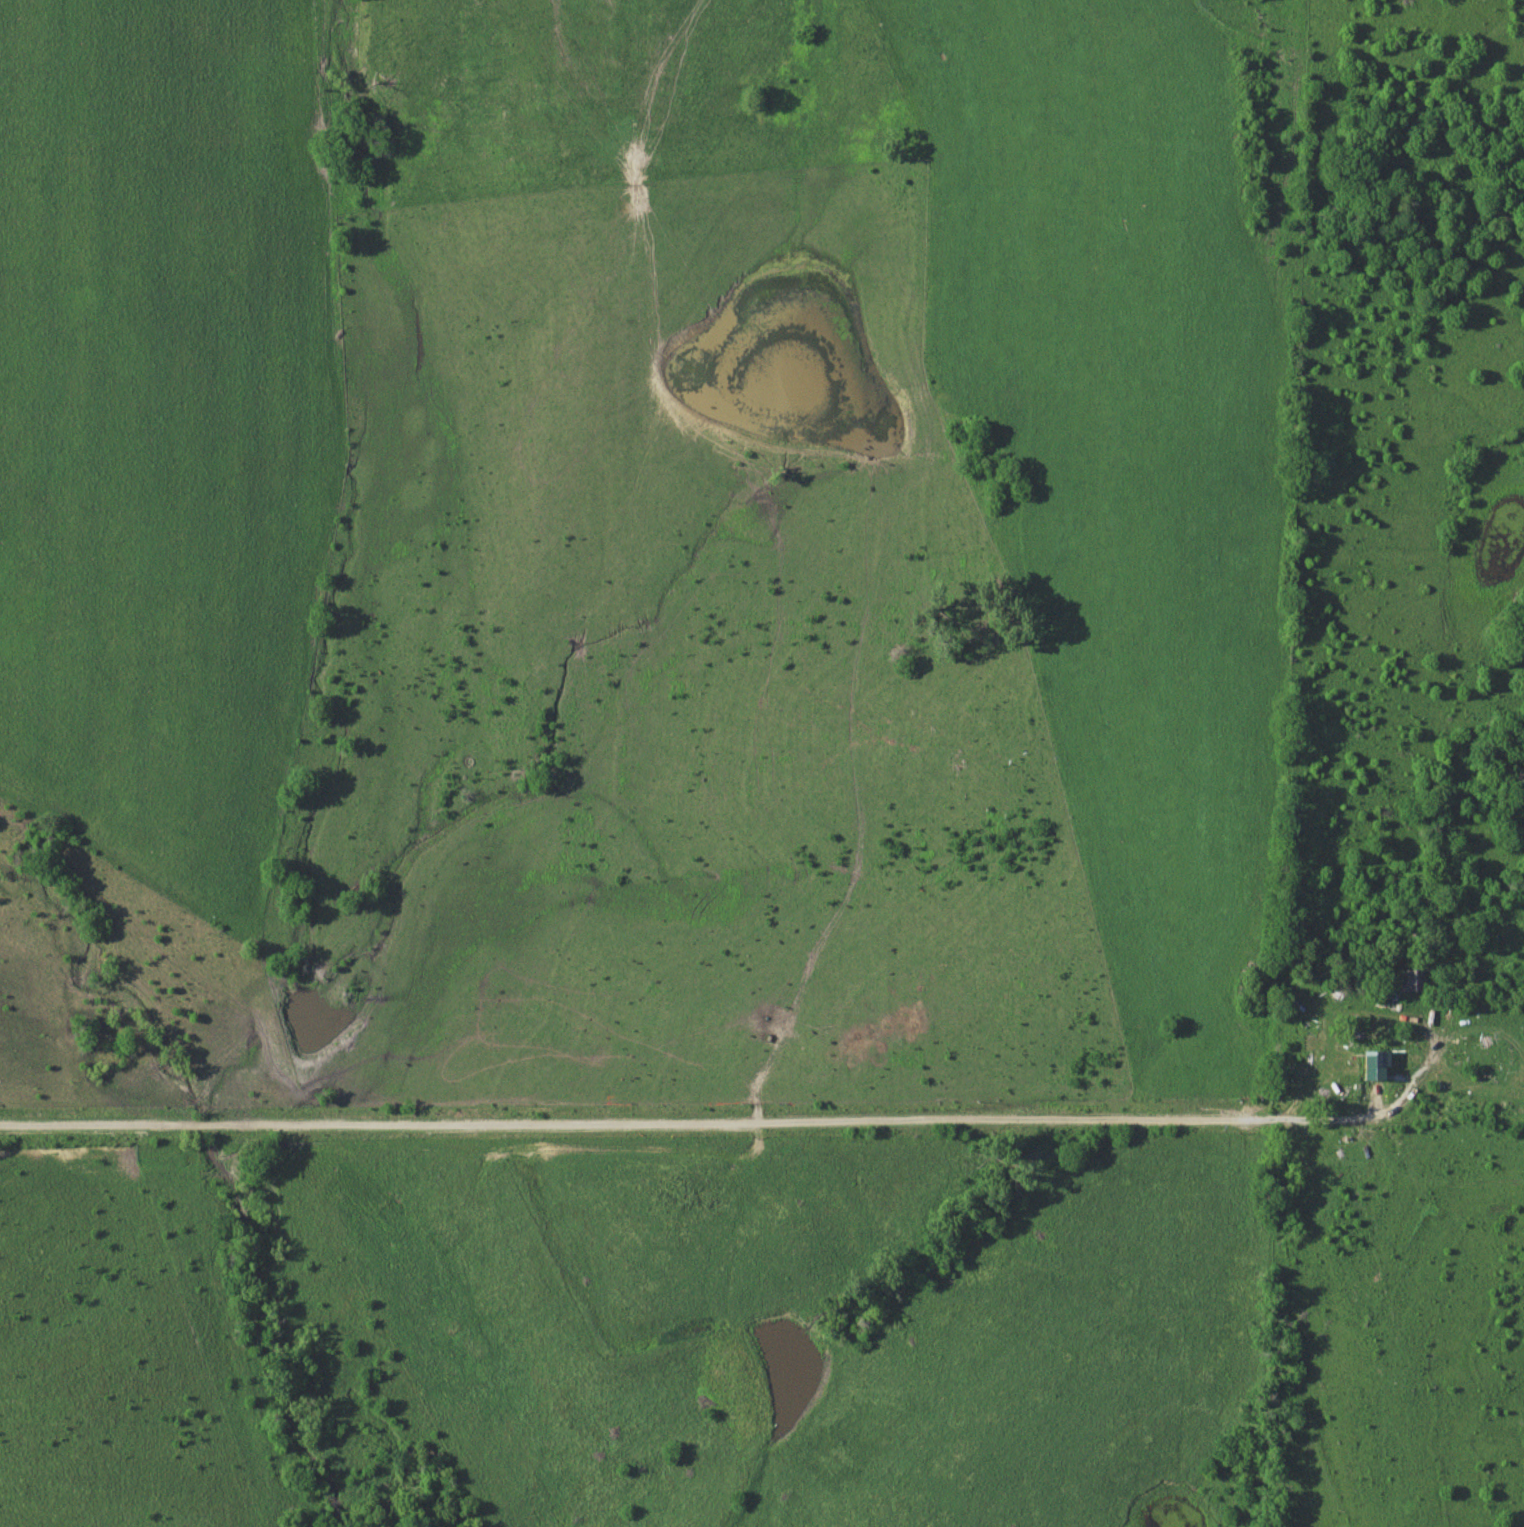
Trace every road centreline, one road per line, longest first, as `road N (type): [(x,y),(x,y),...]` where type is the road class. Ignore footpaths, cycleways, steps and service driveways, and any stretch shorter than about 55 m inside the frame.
road 1 (residential): [(0,1126),(1243,1119)]

